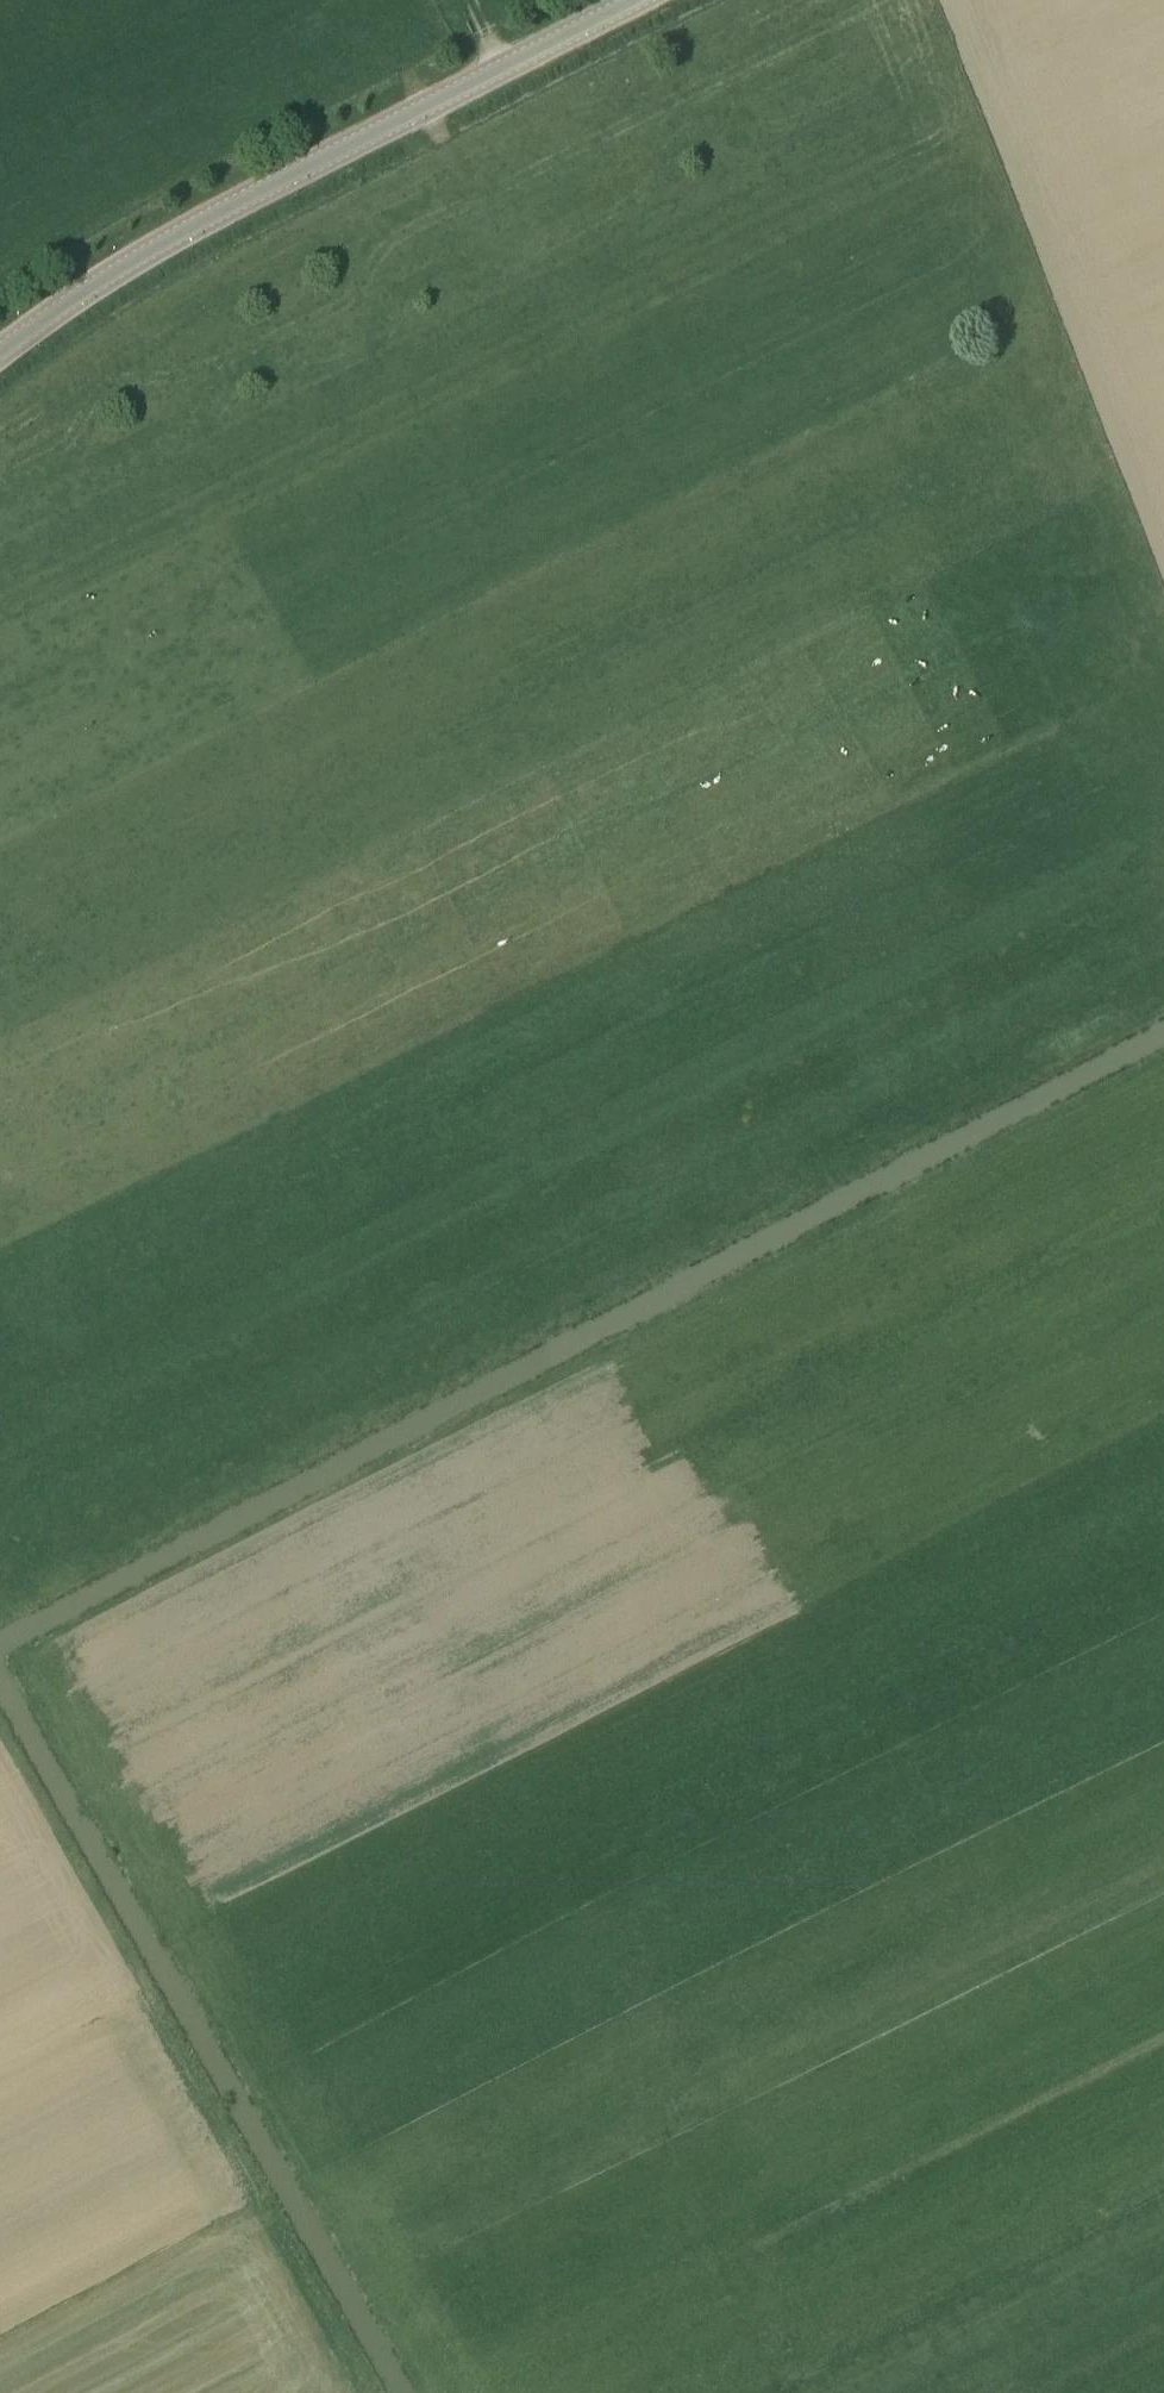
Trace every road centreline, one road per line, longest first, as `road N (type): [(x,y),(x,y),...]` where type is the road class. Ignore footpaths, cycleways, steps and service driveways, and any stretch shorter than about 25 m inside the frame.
road 1 (secondary): [(0,350),(100,276),(635,0)]

